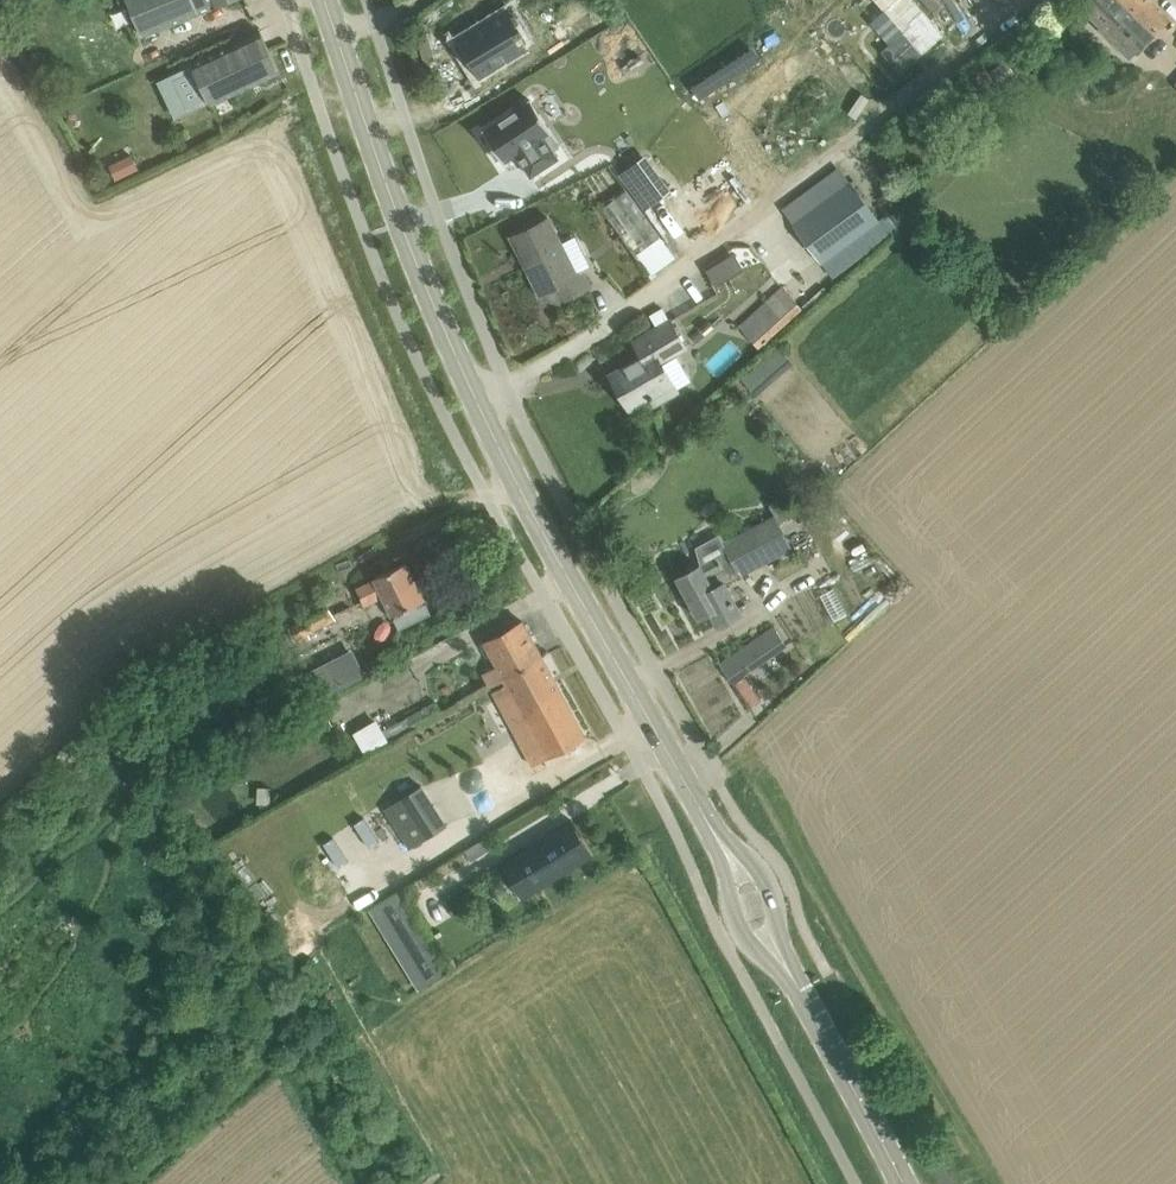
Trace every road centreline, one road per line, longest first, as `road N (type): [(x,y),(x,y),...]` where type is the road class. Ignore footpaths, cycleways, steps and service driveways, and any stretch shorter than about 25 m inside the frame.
road 1 (secondary): [(699,807),(499,446),(404,225),(324,0)]
road 2 (secondary): [(903,1183),(801,990)]
road 3 (secondary): [(699,807),(746,939),(801,990)]
road 4 (secondary): [(801,990),(763,879),(699,807)]

